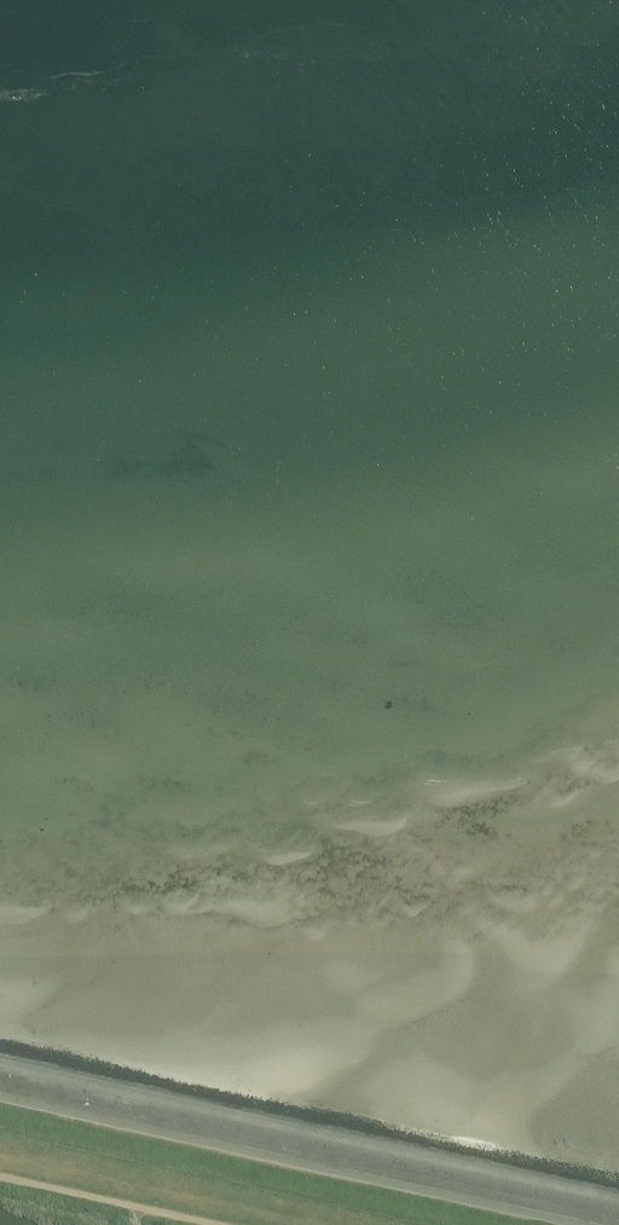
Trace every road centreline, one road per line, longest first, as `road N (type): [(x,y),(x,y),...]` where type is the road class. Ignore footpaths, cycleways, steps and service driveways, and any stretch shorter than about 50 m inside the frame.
road 1 (track): [(207,1224),(0,1179)]

